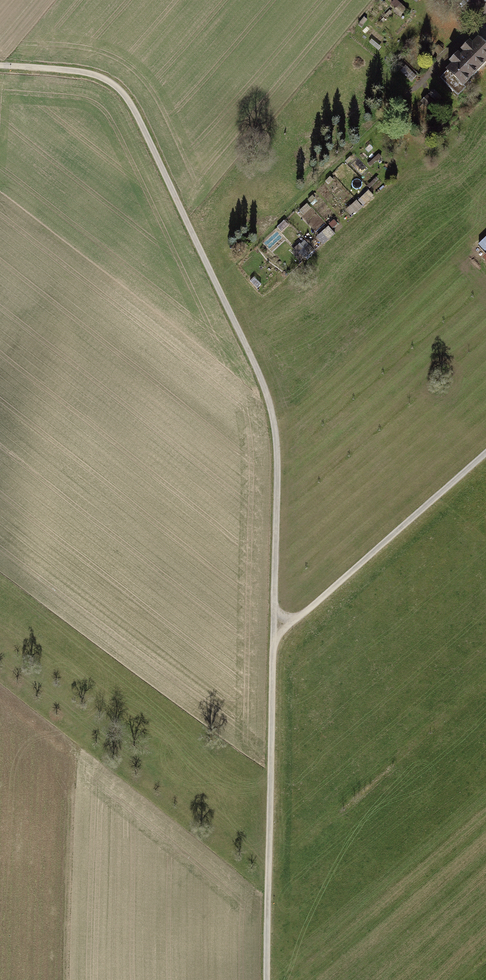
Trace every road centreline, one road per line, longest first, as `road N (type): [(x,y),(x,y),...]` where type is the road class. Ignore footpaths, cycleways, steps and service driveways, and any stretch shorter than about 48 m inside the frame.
road 1 (track): [(266,979),(274,421),(133,106),(102,76),(0,67)]
road 2 (track): [(485,452),(274,639)]

